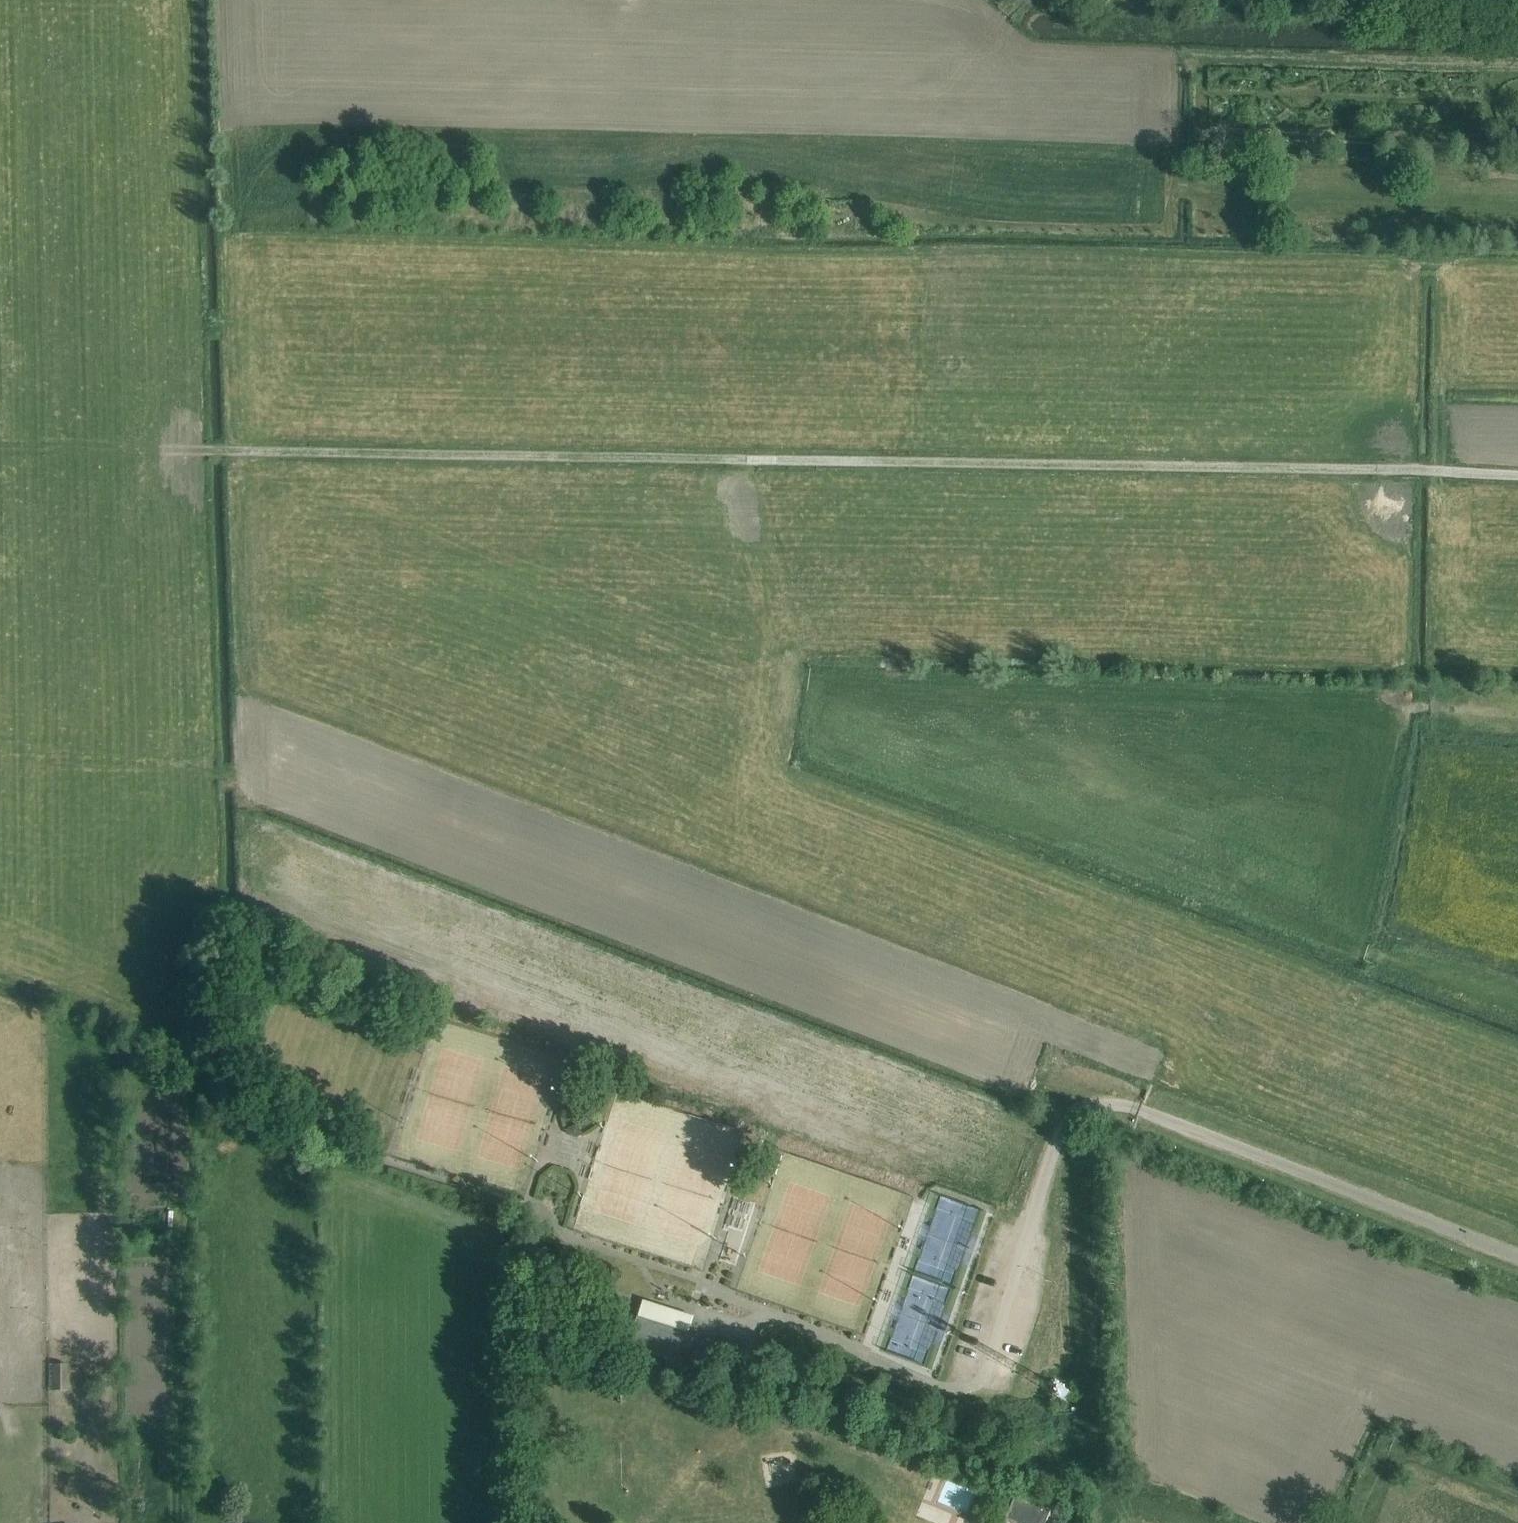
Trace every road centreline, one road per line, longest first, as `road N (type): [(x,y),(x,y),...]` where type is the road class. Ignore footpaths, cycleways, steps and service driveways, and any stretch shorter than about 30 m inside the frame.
road 1 (unclassified): [(1517,1256),(1127,1106),(1100,1106),(1061,1132),(978,1383),(959,1390),(932,1386),(871,1357)]

